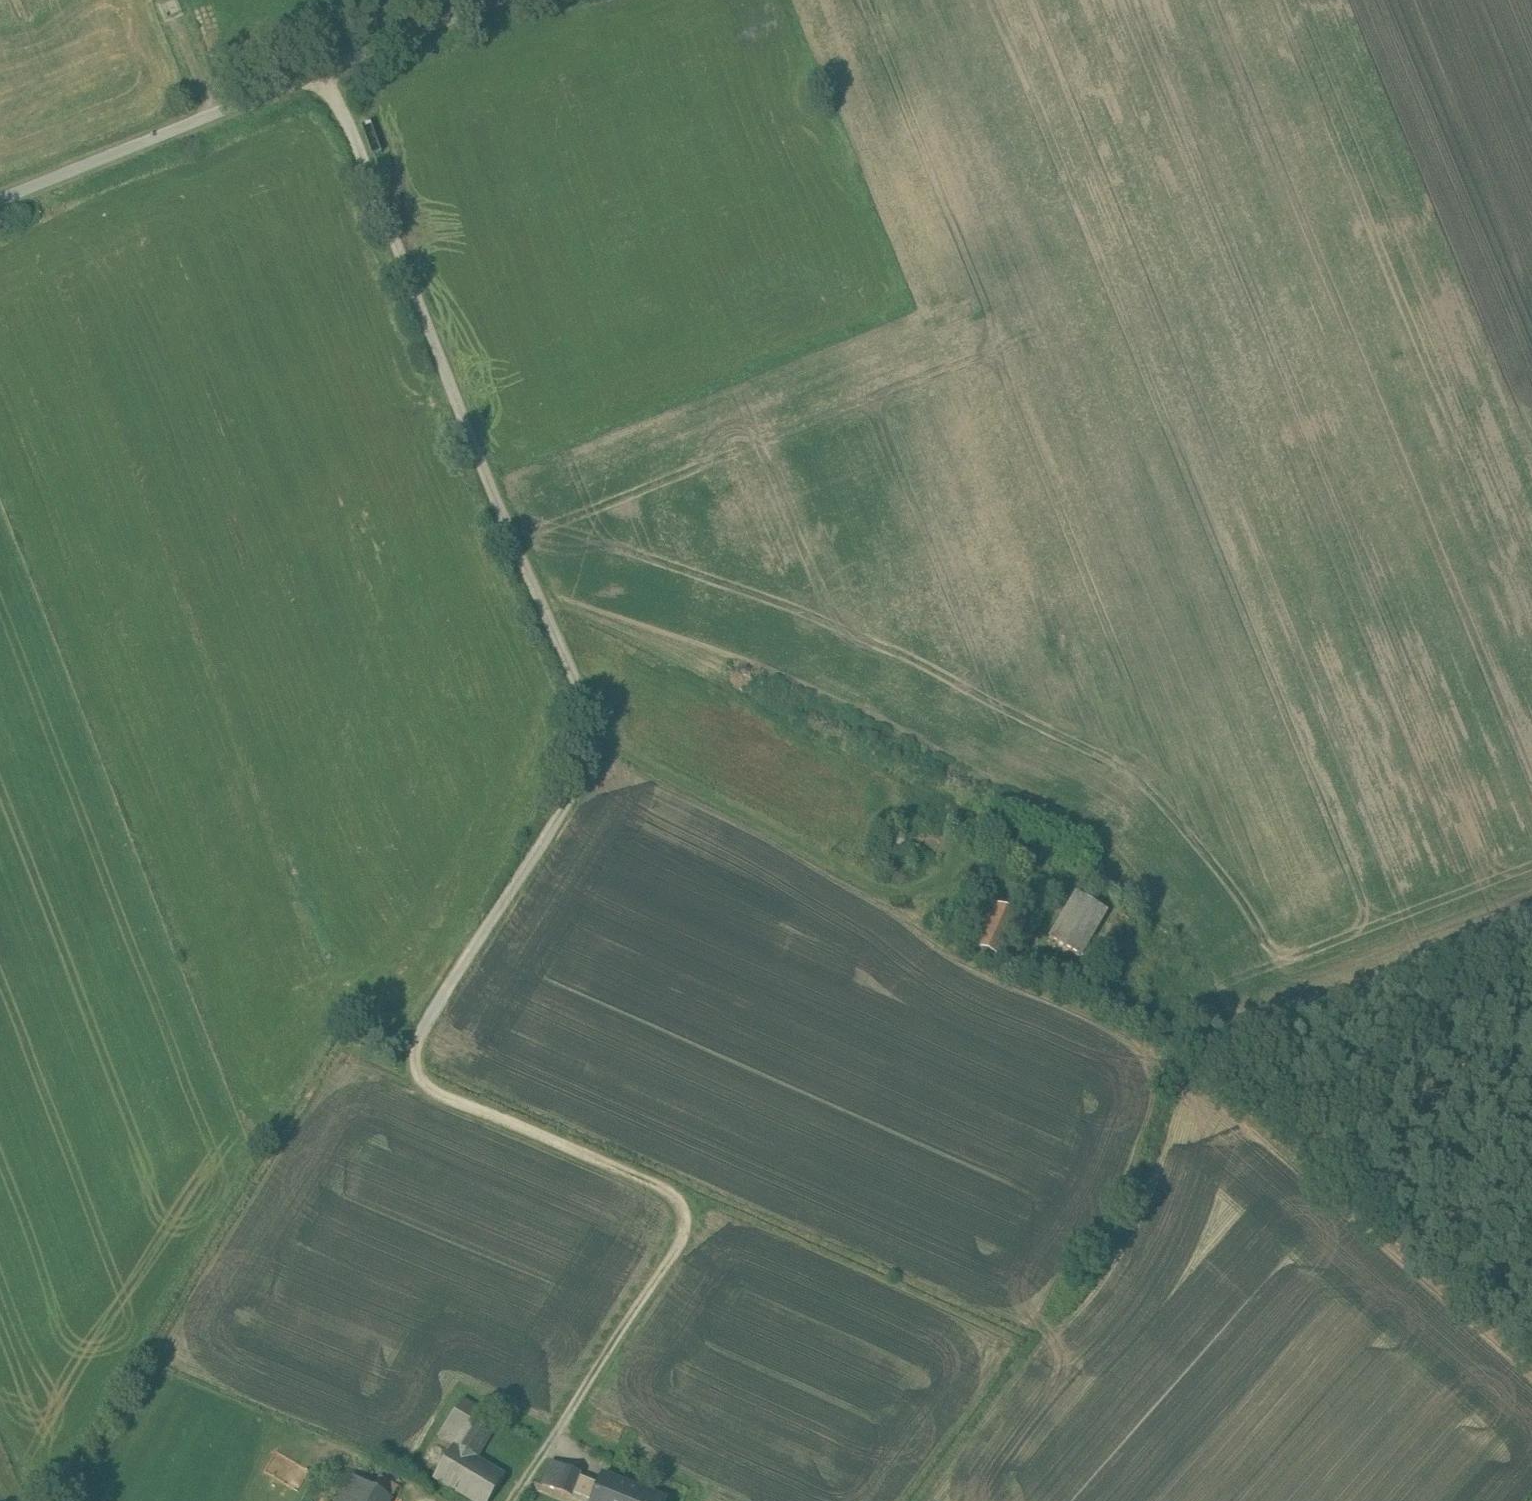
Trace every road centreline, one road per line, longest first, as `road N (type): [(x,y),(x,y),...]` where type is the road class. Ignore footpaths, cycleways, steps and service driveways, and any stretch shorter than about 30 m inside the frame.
road 1 (track): [(513,1500),(681,1239),(683,1205),(663,1182),(435,1090),(416,1066),(419,1040),(598,738),(324,67)]
road 2 (unclassified): [(492,0),(0,200)]
road 3 (track): [(598,738),(867,881),(899,891),(937,883)]

